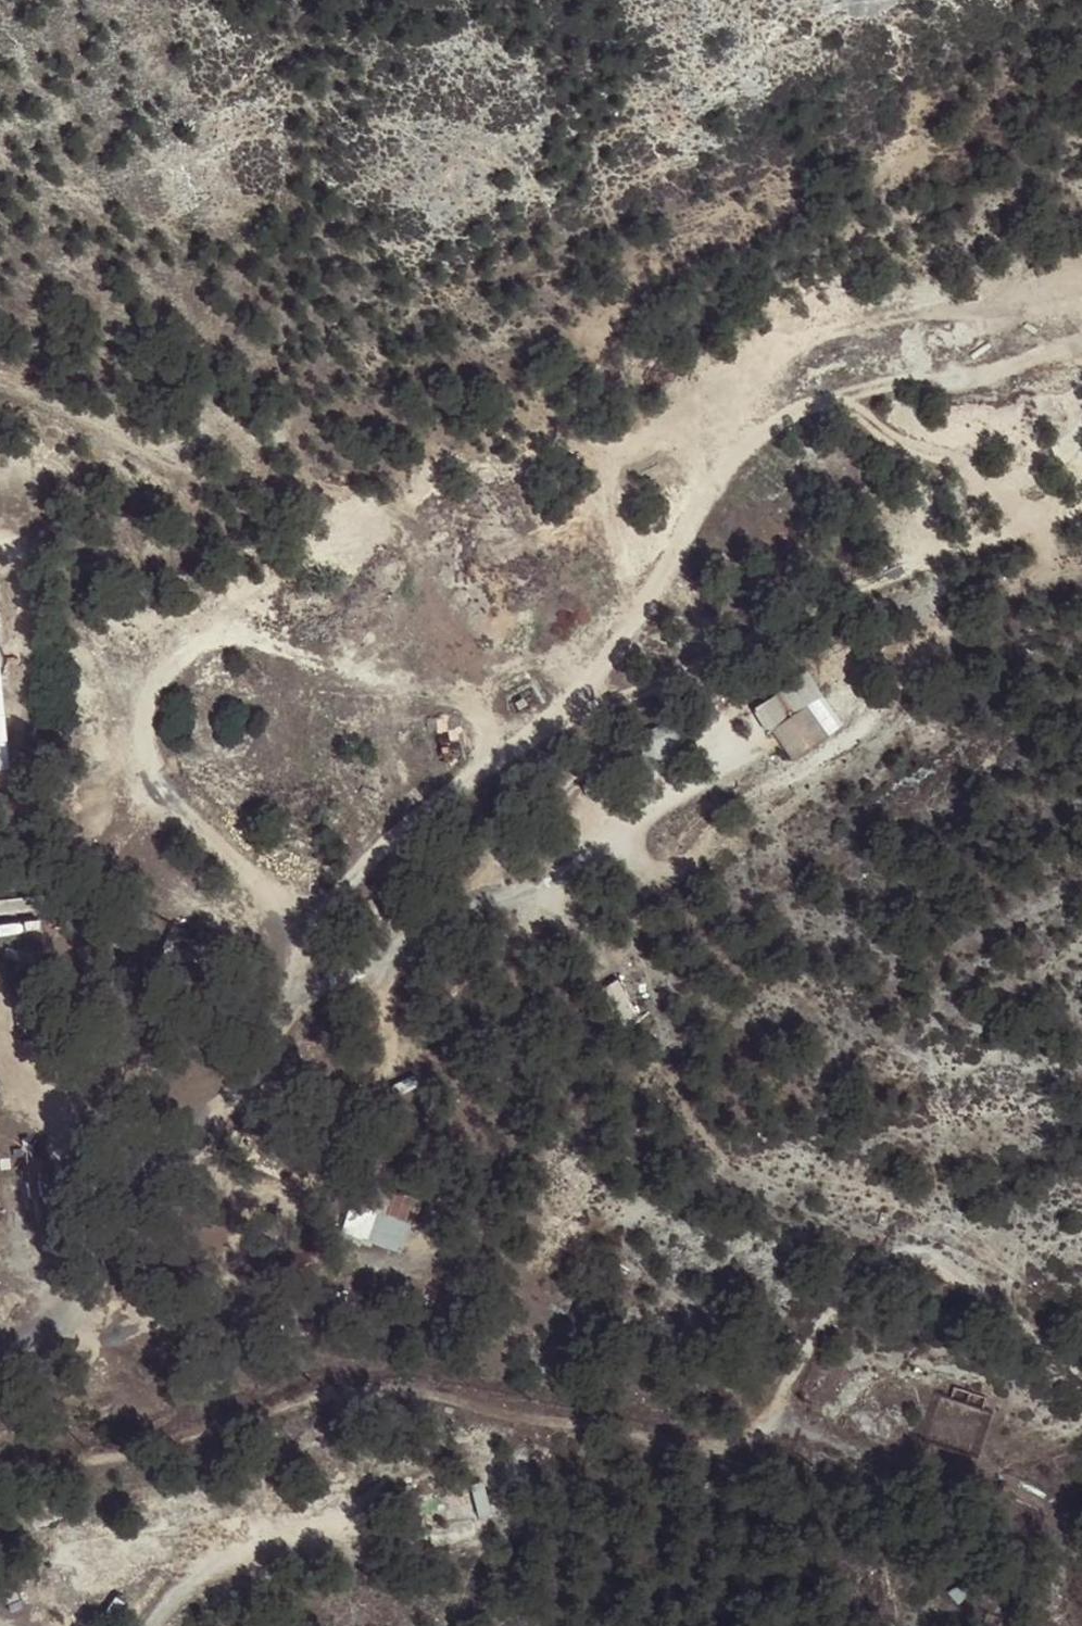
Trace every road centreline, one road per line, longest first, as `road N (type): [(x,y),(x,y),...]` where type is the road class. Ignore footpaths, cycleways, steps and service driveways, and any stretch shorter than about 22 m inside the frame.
road 1 (track): [(0,1471),(66,1466),(327,1402),(415,1396),(597,1427),(700,1476),(773,1414),(820,1339),(896,1245),(948,1266),(999,1312),(1081,1365)]
road 2 (track): [(317,931),(370,841),(601,693),(729,447),(814,414),(1035,386),(1081,365)]

